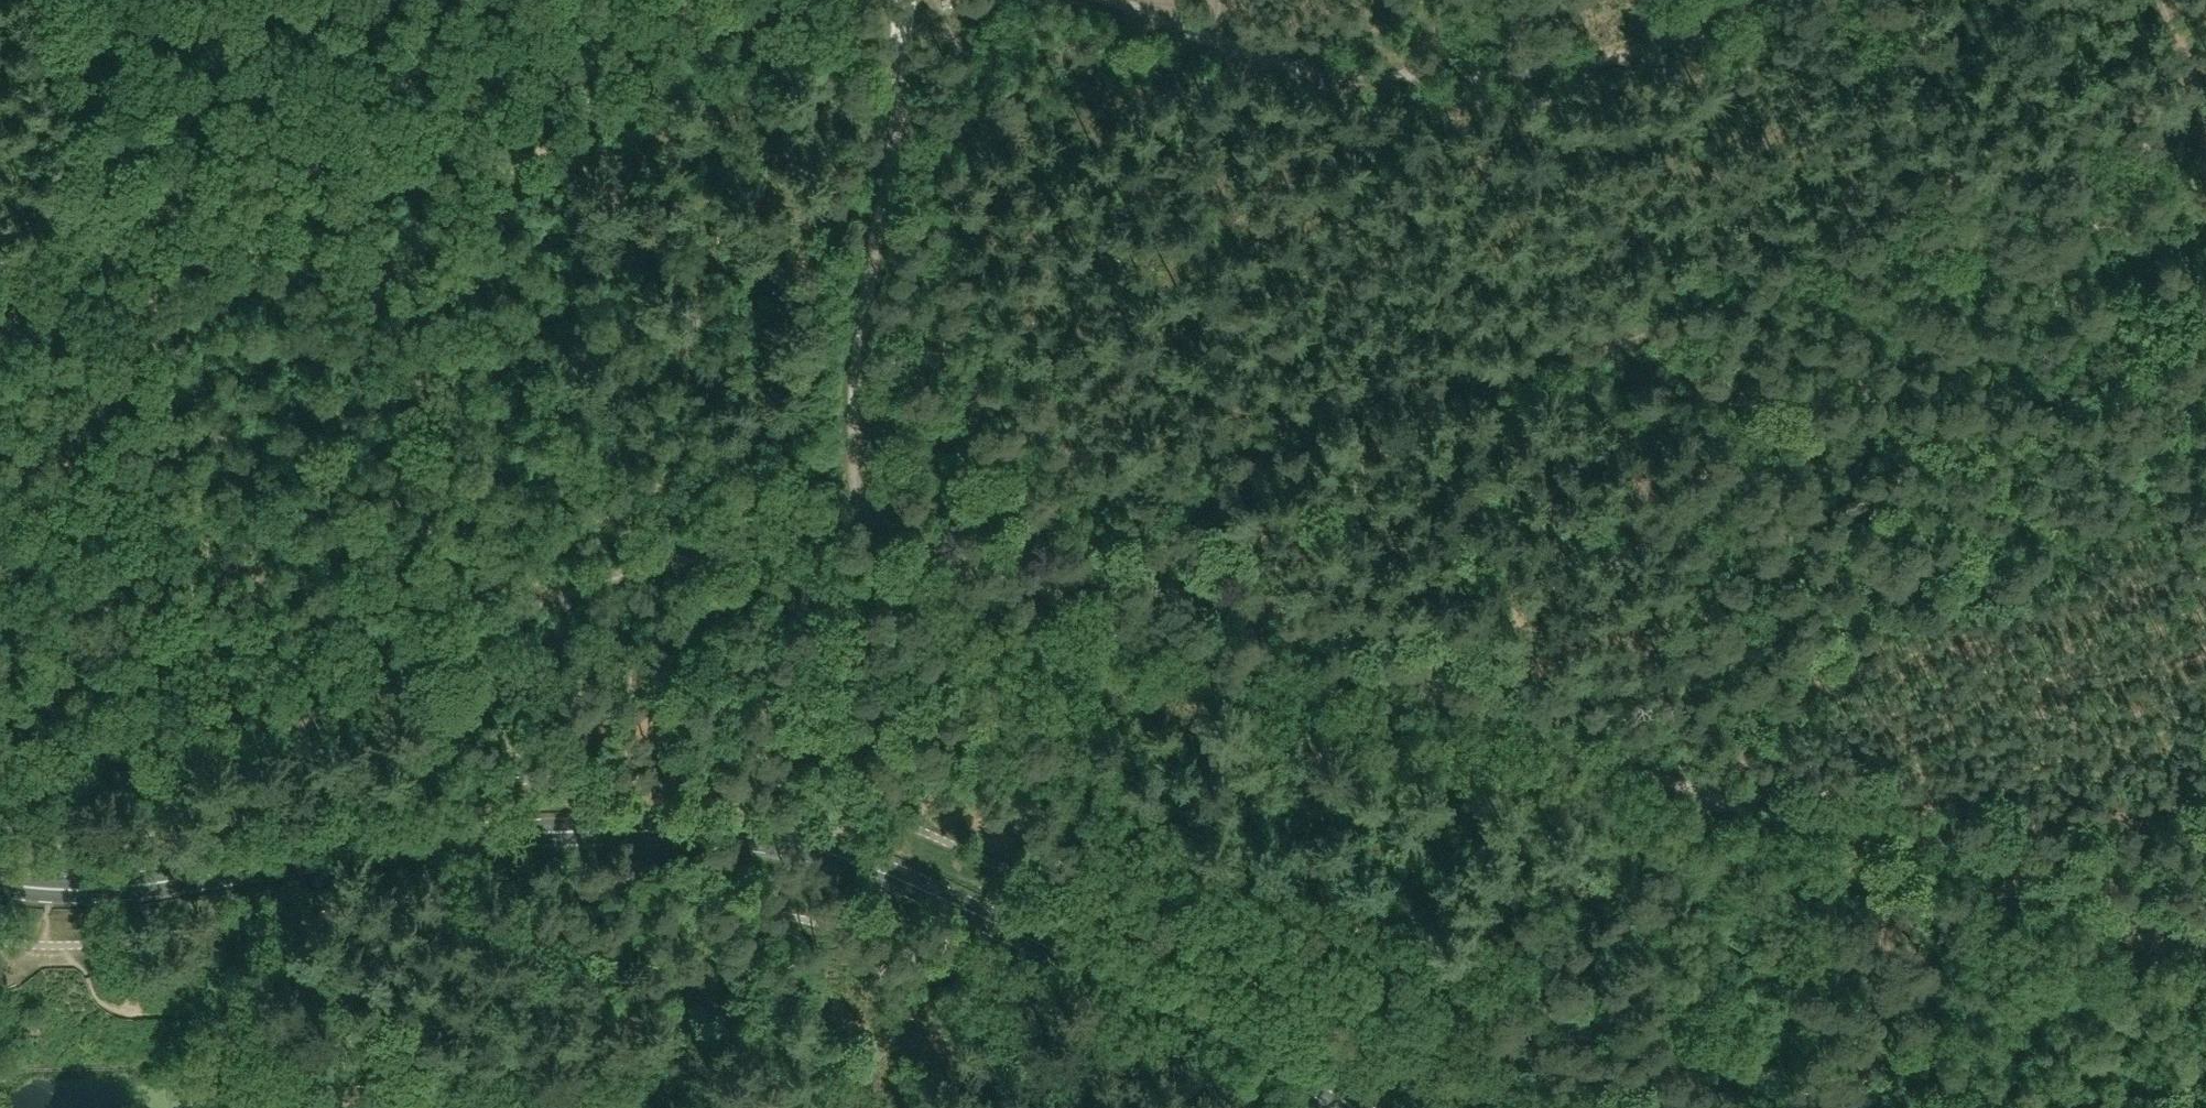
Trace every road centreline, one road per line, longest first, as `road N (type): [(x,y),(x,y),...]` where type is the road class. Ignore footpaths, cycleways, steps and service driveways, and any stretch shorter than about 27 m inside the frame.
road 1 (primary): [(1355,1107),(1242,1037),(920,889),(774,840),(496,835),(101,889),(0,882)]
road 2 (track): [(823,851),(836,803),(867,532),(856,378),(910,0)]

